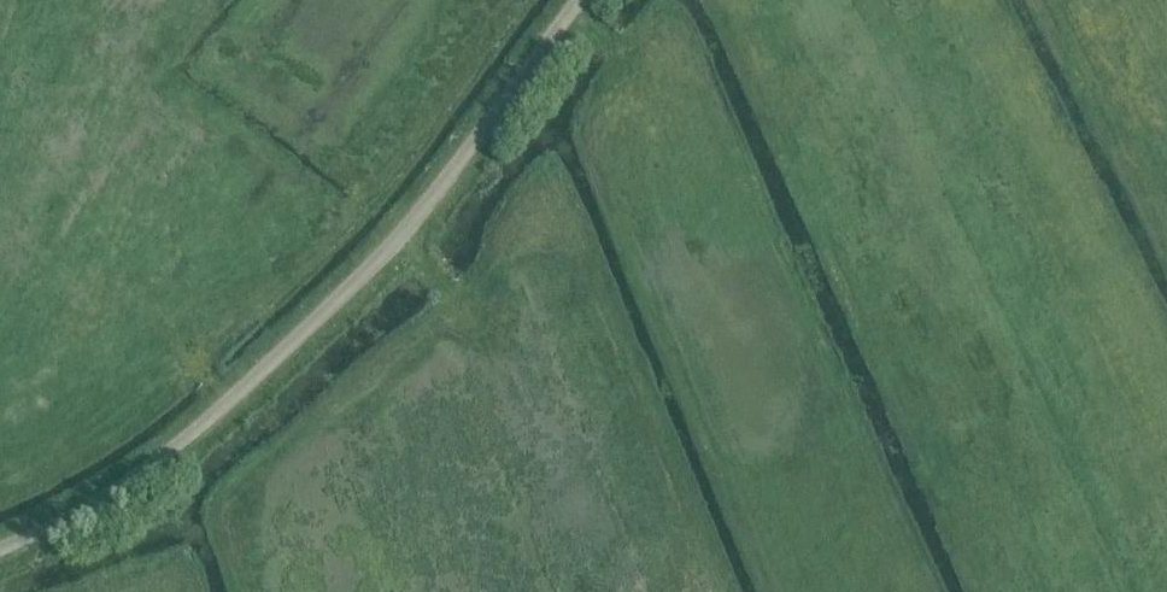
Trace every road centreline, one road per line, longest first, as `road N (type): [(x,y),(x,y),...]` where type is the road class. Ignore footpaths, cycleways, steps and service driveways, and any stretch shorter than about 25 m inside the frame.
road 1 (unclassified): [(0,543),(57,525),(260,377),(417,220),(580,0)]

